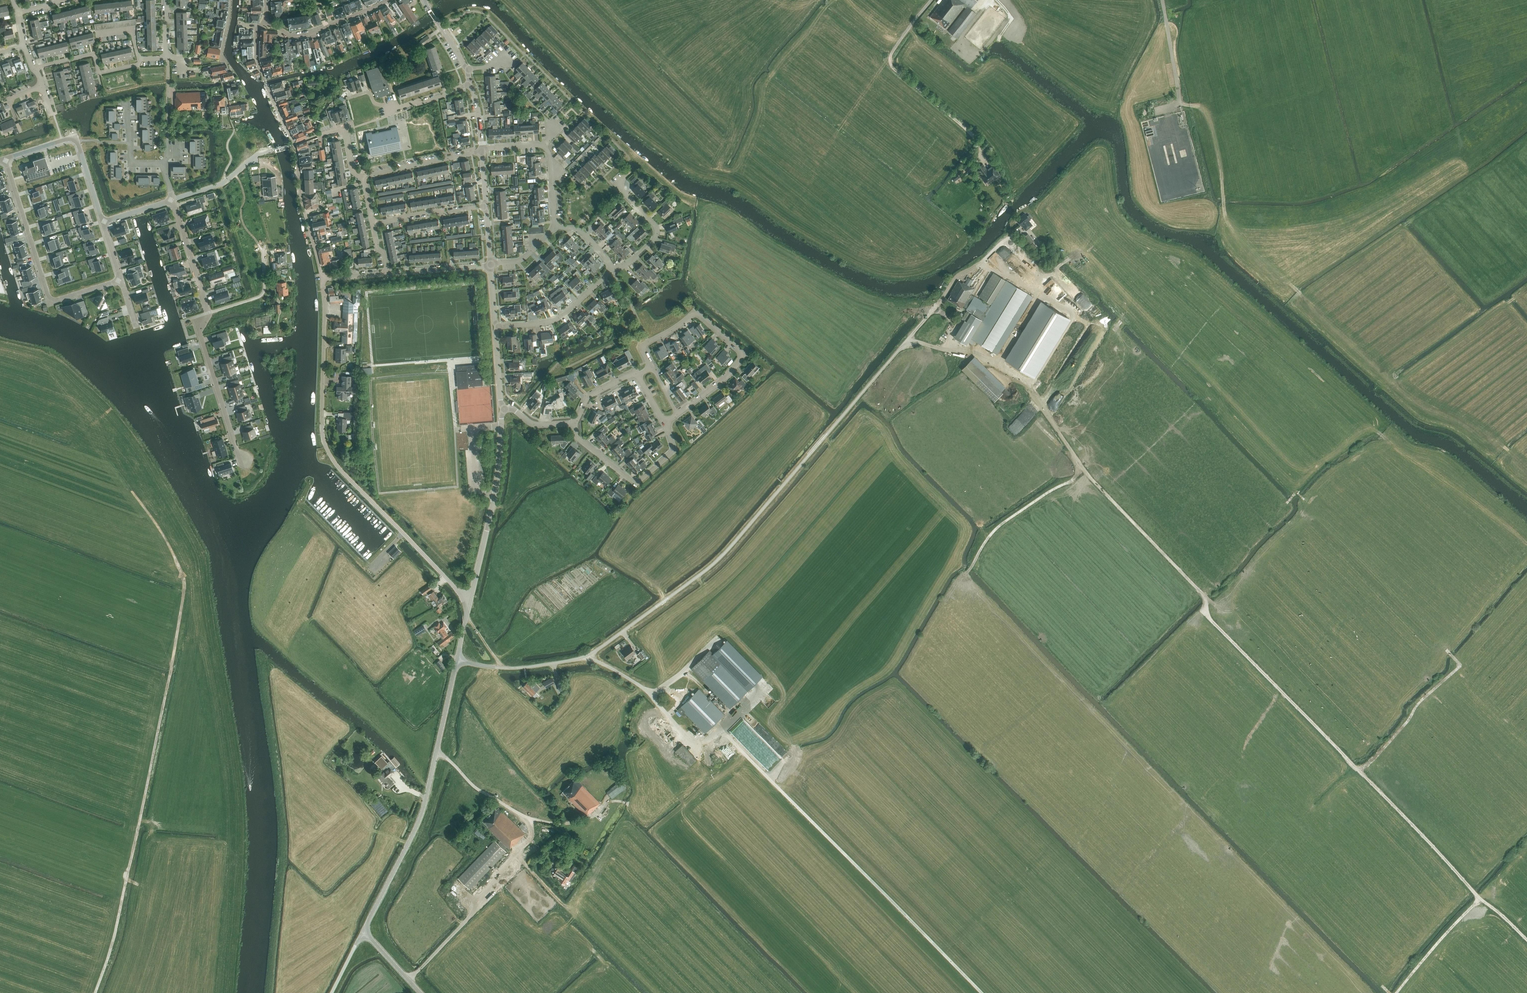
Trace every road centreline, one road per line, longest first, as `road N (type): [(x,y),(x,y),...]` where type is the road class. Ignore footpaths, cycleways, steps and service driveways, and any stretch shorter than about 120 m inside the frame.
road 1 (track): [(1526,940),(1210,619),(1202,594),(1083,470),(1025,385),(948,343)]
road 2 (track): [(982,992),(720,729)]
road 3 (unclassified): [(696,578),(927,317)]
road 4 (tertiary): [(362,934),(423,810),(456,660)]
road 5 (residential): [(241,463),(199,329),(209,312),(173,200)]
road 6 (residential): [(322,279),(294,144),(257,59),(256,32),(265,20)]
road 7 (unclassified): [(696,578),(579,658),(511,668),(456,660)]
road 8 (unclassified): [(464,600),(337,466),(322,417)]
road 9 (residential): [(121,280),(50,301),(5,158)]
road 10 (tertiary): [(464,600),(495,495),(501,407)]
road 11 (residential): [(637,374),(651,368),(643,345),(695,310),(745,355)]
road 12 (track): [(408,980),(476,910),(468,901),(510,859)]
road 13 (track): [(1359,770),(1458,668),(1446,649)]
road 14 (residential): [(554,227),(546,149),(482,149)]
road 15 (residential): [(675,450),(635,484),(576,437),(573,423)]
road 16 (residential): [(322,417),(322,279)]
road 17 (residential): [(496,327),(555,320),(614,272)]
road 18 (residential): [(265,20),(299,36),(388,0)]
road 19 (residential): [(127,102),(131,164),(162,164),(173,200)]
road 20 (residential): [(614,272),(657,235),(617,185),(624,178)]
road 21 (track): [(1480,898),(1396,992)]
road 22 (residential): [(482,151),(363,177)]

